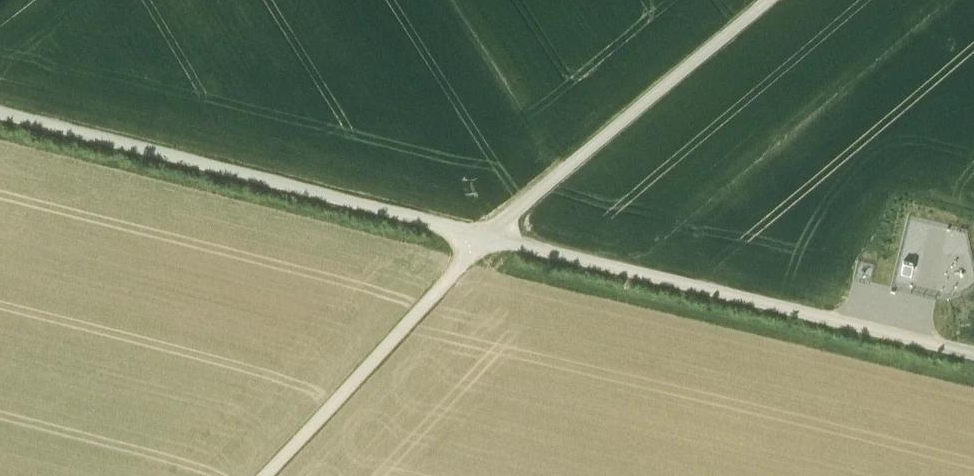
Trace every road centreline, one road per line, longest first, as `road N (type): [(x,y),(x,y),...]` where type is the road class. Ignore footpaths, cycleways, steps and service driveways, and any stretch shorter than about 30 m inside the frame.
road 1 (track): [(973,356),(483,238)]
road 2 (track): [(483,238),(0,116)]
road 3 (track): [(483,238),(771,0)]
road 4 (track): [(265,475),(483,238)]

